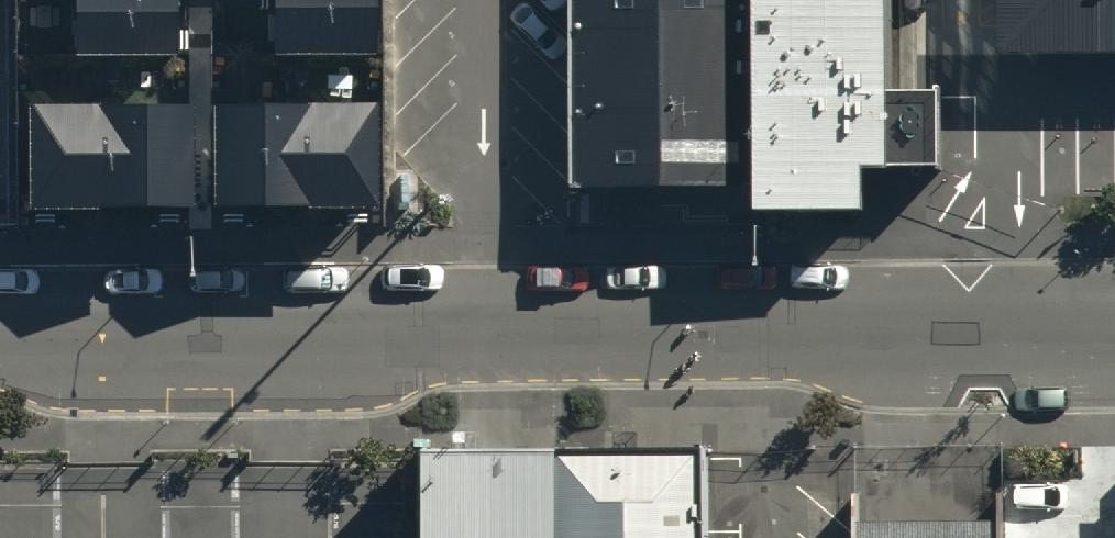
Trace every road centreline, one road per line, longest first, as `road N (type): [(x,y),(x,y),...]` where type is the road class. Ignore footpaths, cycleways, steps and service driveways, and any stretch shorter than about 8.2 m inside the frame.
road 1 (unclassified): [(0,342),(1114,337)]

